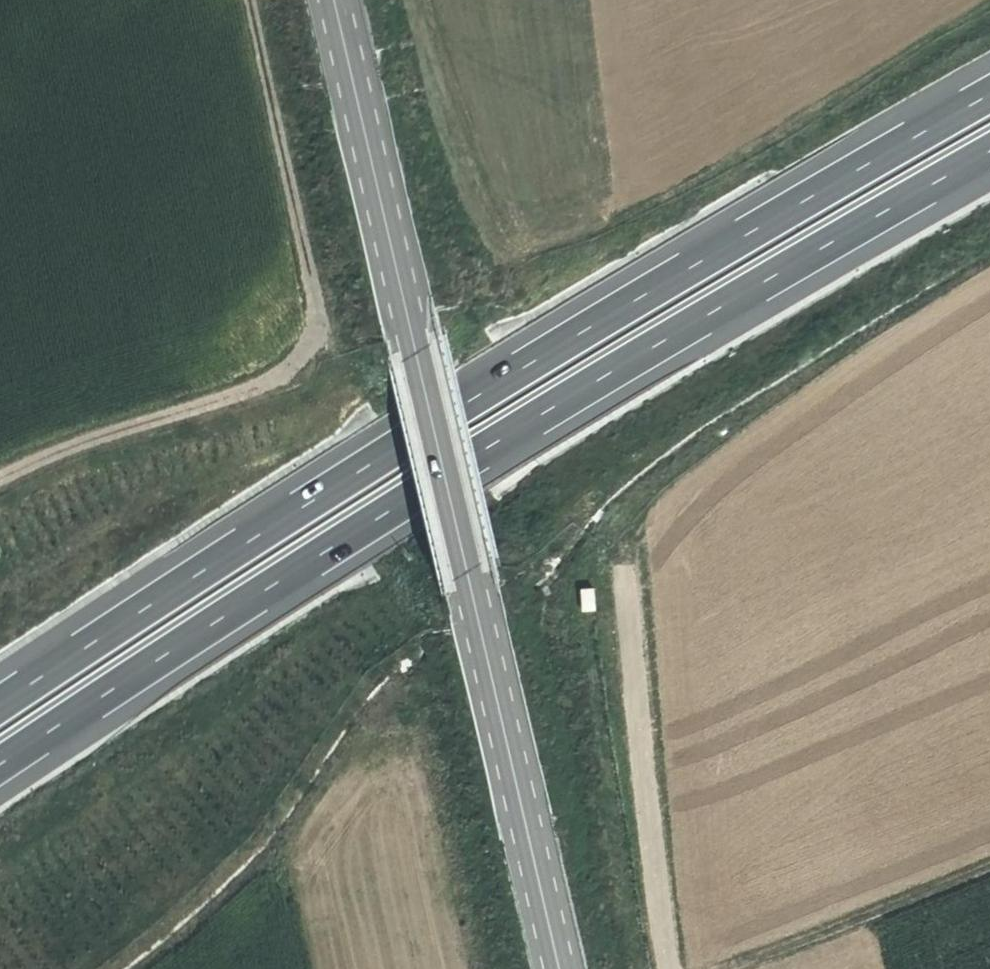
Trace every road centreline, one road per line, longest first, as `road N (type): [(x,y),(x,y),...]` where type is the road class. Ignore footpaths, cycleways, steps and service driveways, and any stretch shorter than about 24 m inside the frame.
road 1 (motorway): [(0,759),(393,501),(989,144)]
road 2 (motorway): [(989,87),(730,237),(0,695)]
road 3 (tertiary): [(344,0),(563,968)]
road 4 (track): [(250,0),(318,328),(284,374),(252,390),(88,442),(0,480)]
road 5 (track): [(989,867),(752,968)]

